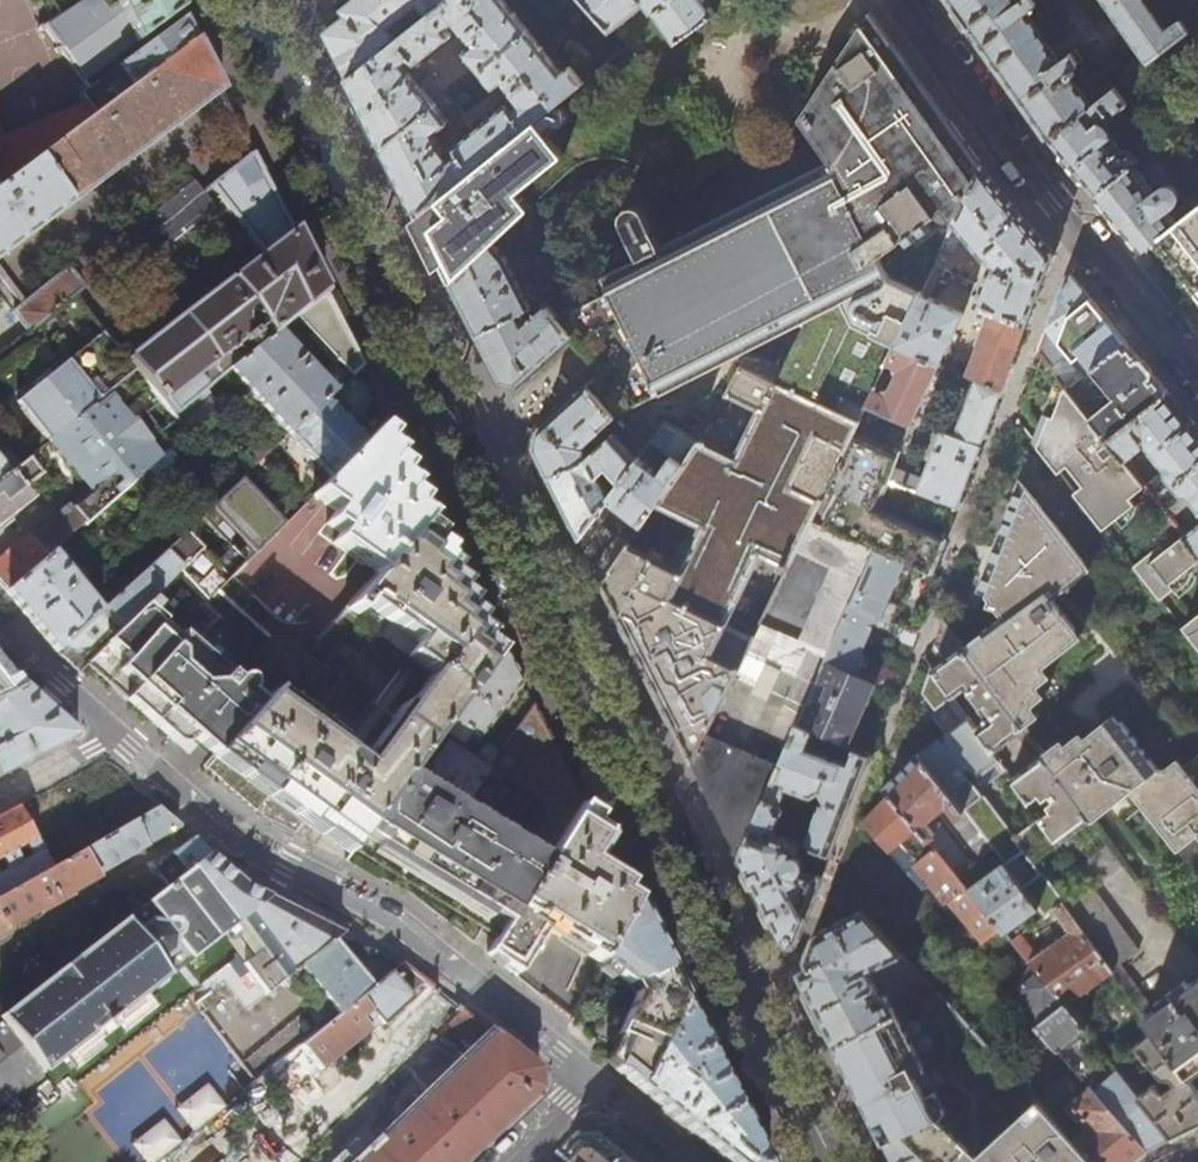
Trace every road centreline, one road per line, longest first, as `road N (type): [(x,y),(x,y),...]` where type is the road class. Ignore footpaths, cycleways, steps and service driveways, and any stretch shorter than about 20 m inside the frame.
road 1 (secondary): [(239,0),(832,1161)]
road 2 (residential): [(587,1077),(387,919),(212,824),(0,630)]
road 3 (residential): [(903,0),(1197,380)]
road 4 (residential): [(587,1077),(693,1161)]
road 5 (residential): [(499,1161),(587,1077)]

